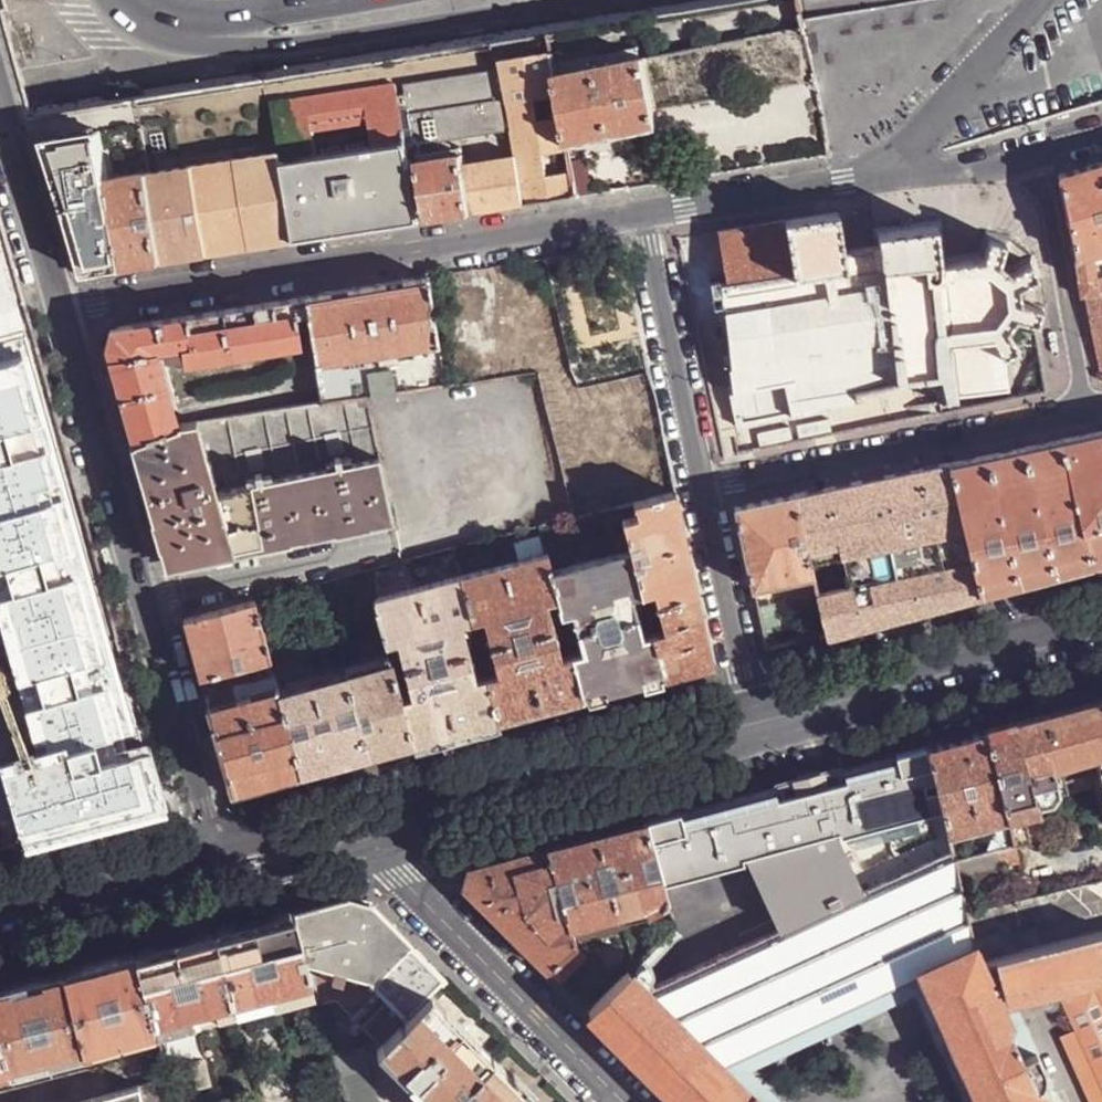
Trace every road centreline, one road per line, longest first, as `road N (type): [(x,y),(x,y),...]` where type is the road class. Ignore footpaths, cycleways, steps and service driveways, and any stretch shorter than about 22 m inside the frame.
road 1 (residential): [(645,215),(63,310)]
road 2 (secondary): [(216,868),(63,310)]
road 3 (trunk): [(122,0),(158,36),(248,47),(586,0)]
road 4 (secondary): [(758,723),(351,833)]
road 5 (residential): [(1086,414),(706,494)]
road 6 (residential): [(351,833),(621,1101)]
road 7 (secondary): [(1101,632),(758,723)]
road 8 (residential): [(645,215),(706,494)]
road 9 (residential): [(1041,152),(1086,414)]
road 10 (residential): [(1034,0),(916,143),(873,180)]
road 11 (residential): [(706,494),(758,723)]
road 12 (secondary): [(63,310),(0,88)]
road 13 (residential): [(873,180),(645,215)]
road 14 (secondary): [(216,868),(0,922)]
road 15 (trunk): [(143,0),(182,17),(226,19),(344,0)]
road 16 (residential): [(1041,152),(972,172),(873,180)]
road 17 (secondary): [(351,833),(216,868)]

